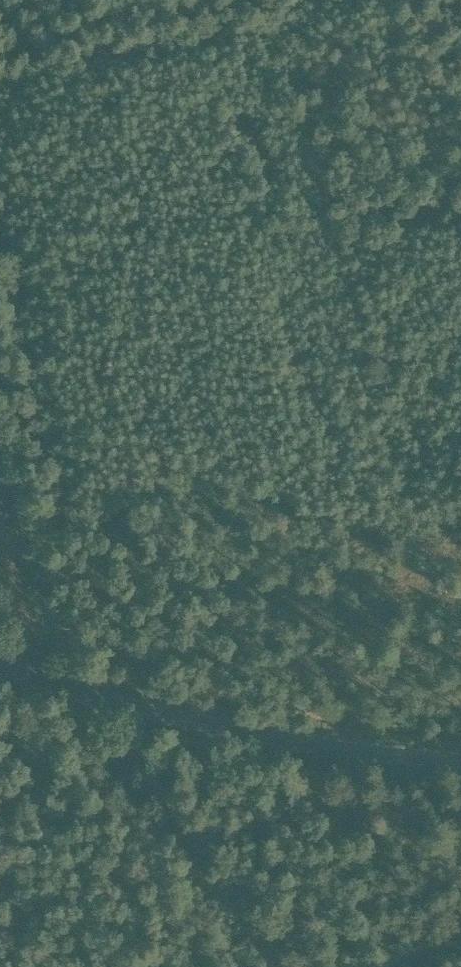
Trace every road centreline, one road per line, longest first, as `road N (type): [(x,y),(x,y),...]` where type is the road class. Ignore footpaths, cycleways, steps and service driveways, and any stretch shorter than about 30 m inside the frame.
road 1 (unclassified): [(460,761),(149,712),(0,663)]
road 2 (track): [(272,966),(240,919),(152,826),(53,682)]

